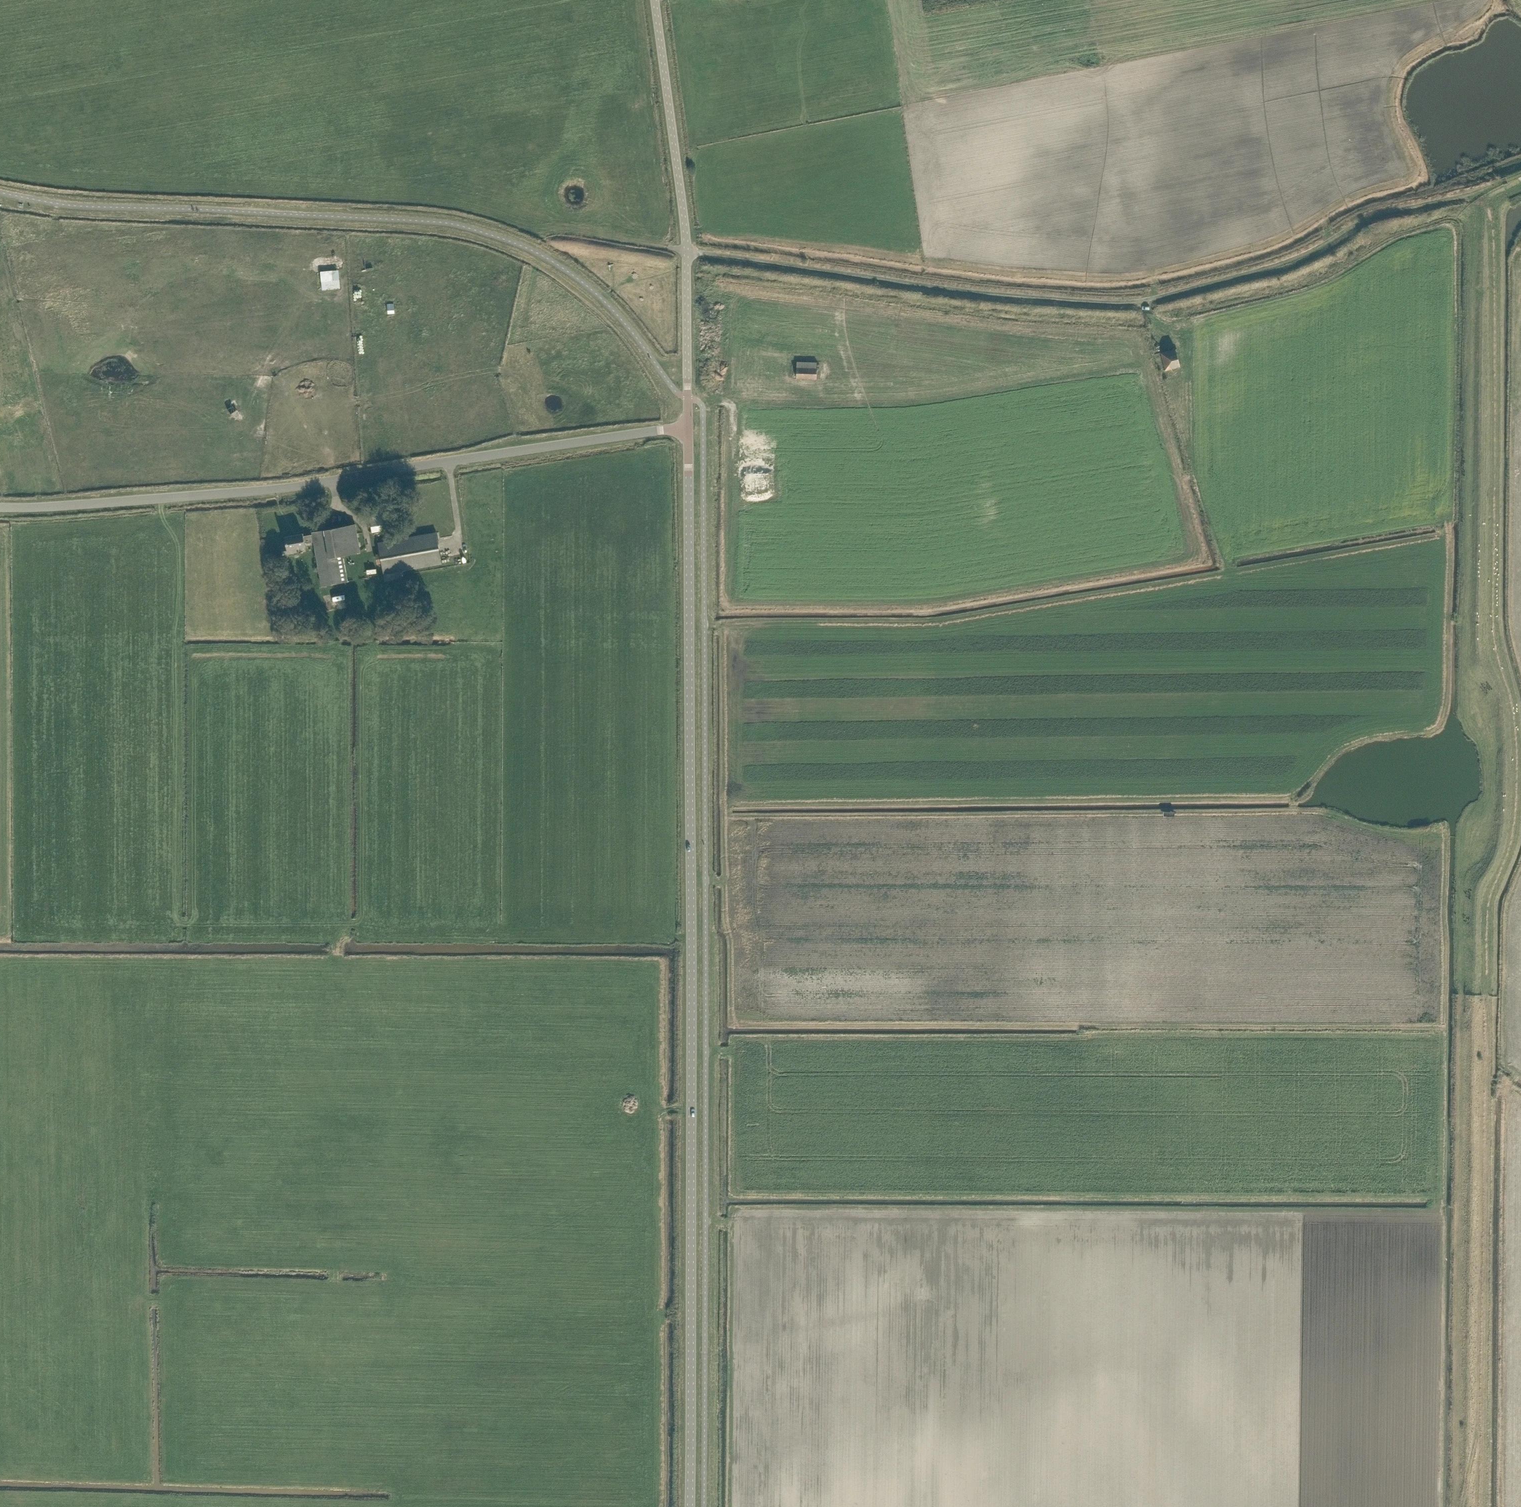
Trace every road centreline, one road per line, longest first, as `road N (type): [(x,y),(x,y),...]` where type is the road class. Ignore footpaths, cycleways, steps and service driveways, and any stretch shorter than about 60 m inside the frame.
road 1 (tertiary): [(689,1506),(690,431)]
road 2 (track): [(687,254),(1032,294),(1139,298),(1286,259),(1378,213),(1520,177)]
road 3 (tertiary): [(690,431),(264,491),(0,509)]
road 4 (unclassified): [(690,431),(687,254),(656,0)]

